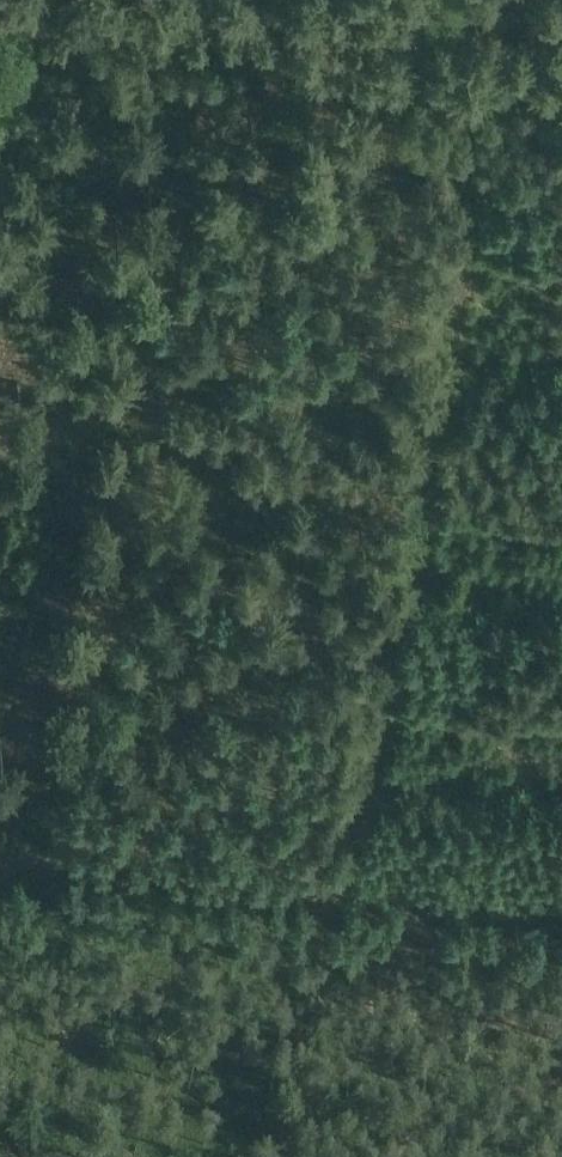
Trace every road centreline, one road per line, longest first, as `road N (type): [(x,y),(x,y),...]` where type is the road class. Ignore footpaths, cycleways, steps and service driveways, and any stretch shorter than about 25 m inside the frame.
road 1 (track): [(0,868),(561,912)]
road 2 (track): [(0,38),(561,75)]

